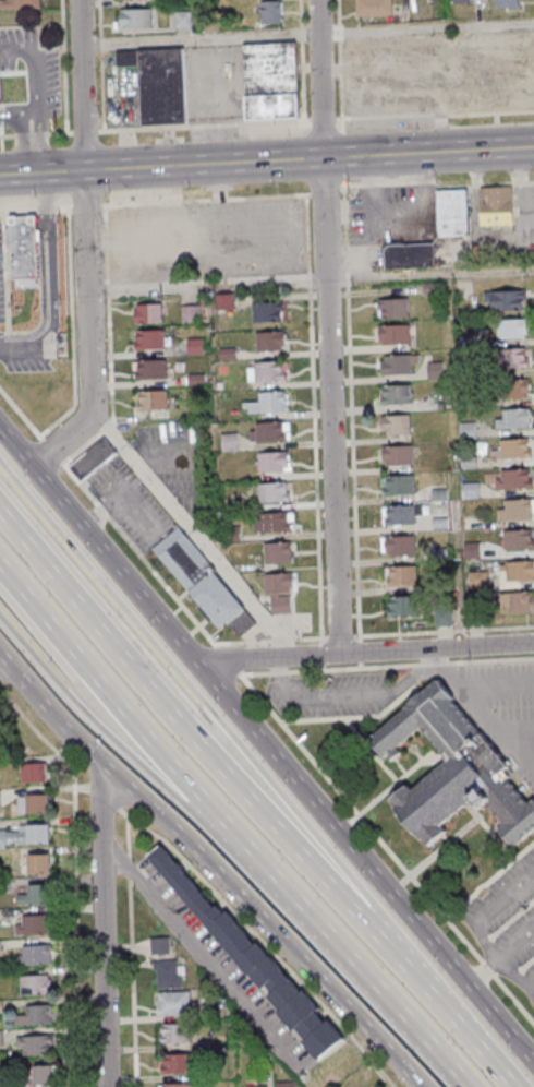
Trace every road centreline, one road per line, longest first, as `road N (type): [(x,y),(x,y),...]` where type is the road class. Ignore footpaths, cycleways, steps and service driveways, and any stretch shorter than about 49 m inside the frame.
road 1 (secondary): [(533,1064),(0,430)]
road 2 (motorway): [(0,575),(449,1086)]
road 3 (residential): [(339,655),(317,0)]
road 4 (motorway): [(378,933),(354,887),(0,465)]
road 5 (secondary): [(0,655),(419,1086)]
road 6 (motorway): [(378,933),(190,741),(0,528)]
road 7 (residential): [(31,466),(81,425),(88,406),(79,0)]
road 8 (residential): [(533,644),(196,661)]
road 9 (residential): [(107,1086),(99,762)]
road 10 (secondary): [(321,158),(0,175)]
road 11 (motorway): [(0,613),(84,713),(204,807)]
road 12 (secondary): [(533,148),(321,158)]
road 13 (motorway): [(476,1048),(378,933)]

